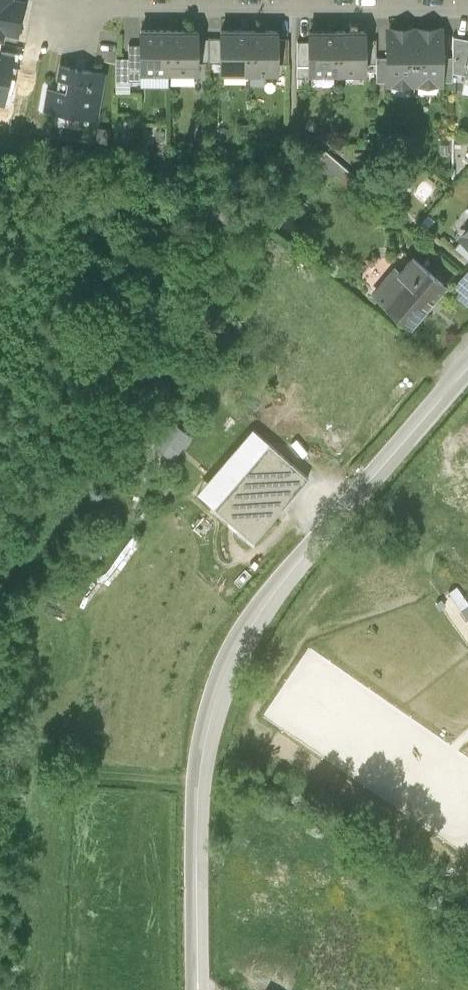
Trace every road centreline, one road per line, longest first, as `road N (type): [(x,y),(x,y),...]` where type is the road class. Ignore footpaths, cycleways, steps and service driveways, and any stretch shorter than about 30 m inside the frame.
road 1 (tertiary): [(467,366),(275,590),(221,682),(198,787),(198,989)]
road 2 (residential): [(467,4),(232,4),(76,20)]

